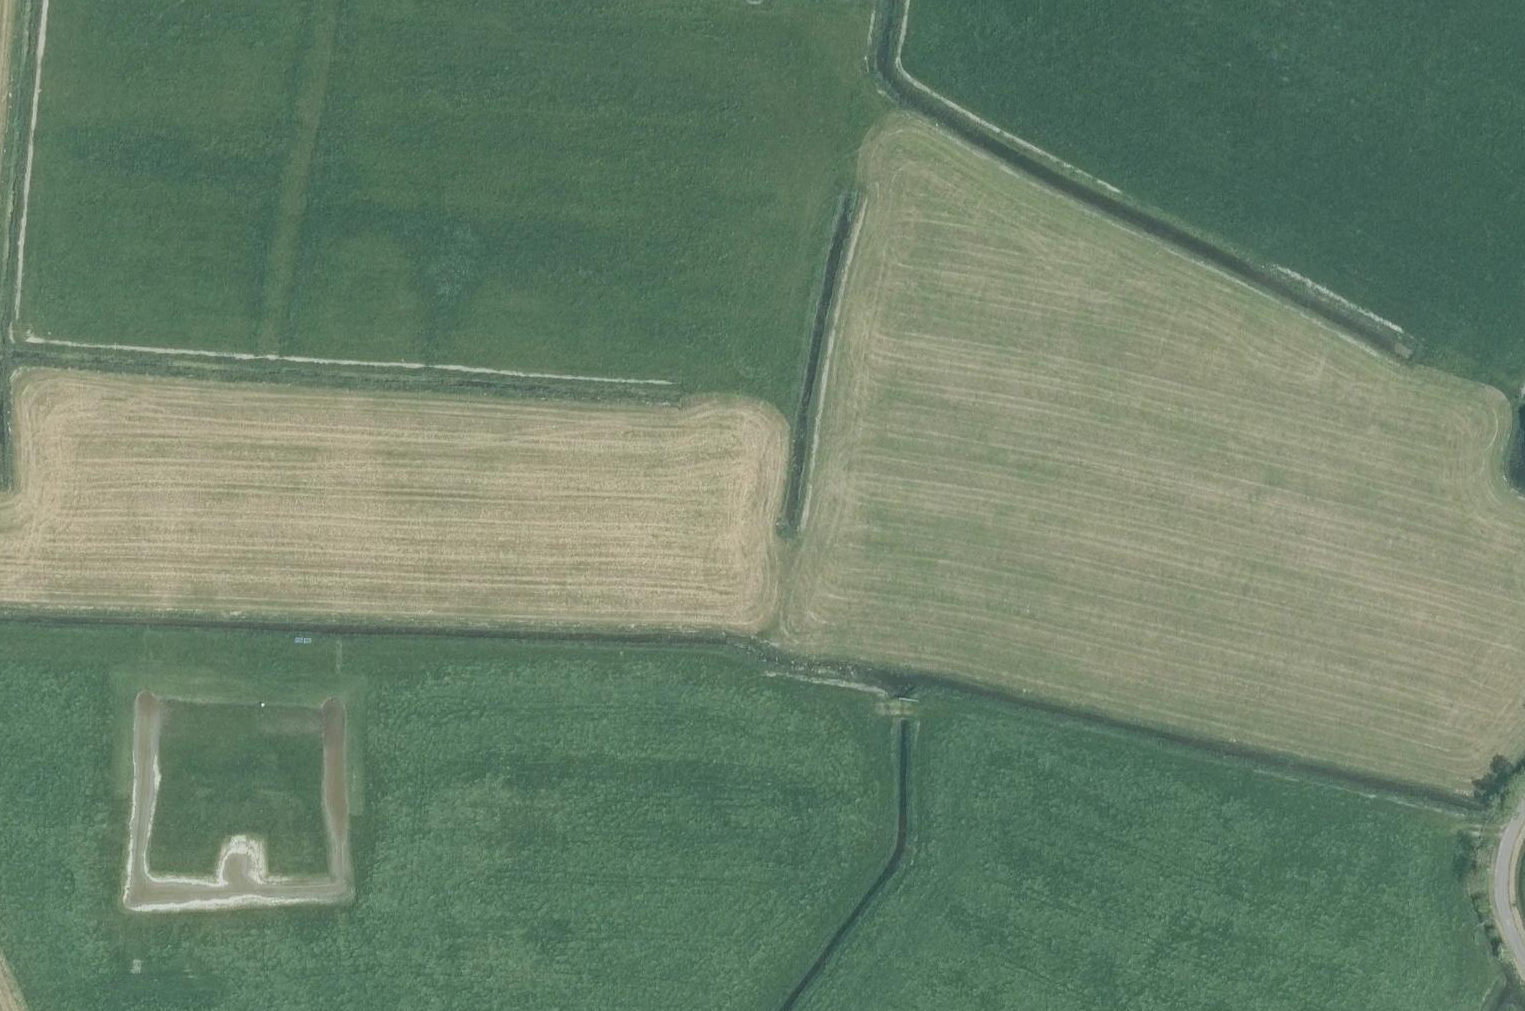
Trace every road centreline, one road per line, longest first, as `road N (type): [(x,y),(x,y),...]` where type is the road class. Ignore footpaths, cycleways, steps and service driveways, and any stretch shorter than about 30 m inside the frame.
road 1 (unclassified): [(1524,953),(1506,914),(1500,866),(1524,813)]

